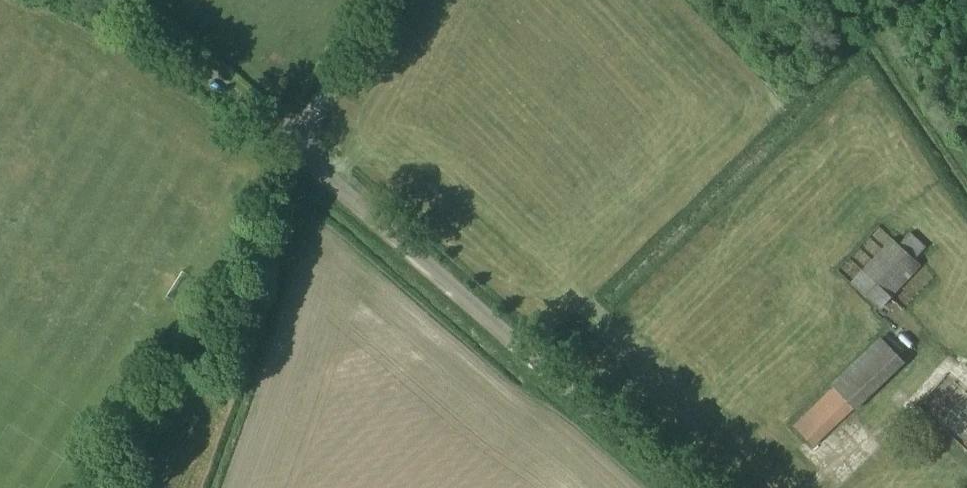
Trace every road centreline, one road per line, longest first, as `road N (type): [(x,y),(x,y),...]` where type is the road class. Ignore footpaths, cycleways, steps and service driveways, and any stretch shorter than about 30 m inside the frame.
road 1 (unclassified): [(677,487),(297,146)]
road 2 (track): [(297,146),(292,183),(197,487)]
road 3 (unclassified): [(297,146),(115,0)]
road 4 (unclassified): [(297,146),(376,0)]

